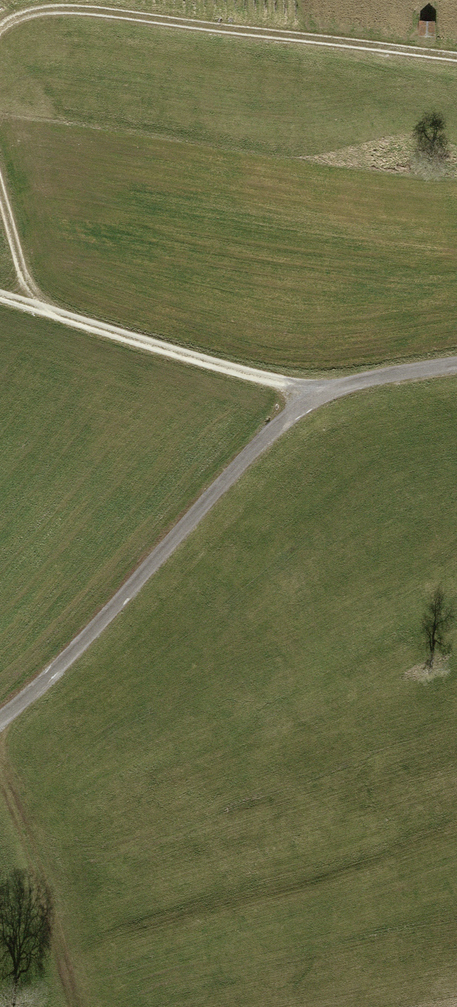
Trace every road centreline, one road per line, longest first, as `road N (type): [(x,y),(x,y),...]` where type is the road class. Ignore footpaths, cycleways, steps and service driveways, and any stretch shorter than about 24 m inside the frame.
road 1 (track): [(0,721),(290,415),(352,384),(456,363)]
road 2 (track): [(456,58),(83,10),(34,13),(0,32)]
road 3 (track): [(319,396),(0,296)]
road 4 (track): [(75,1006),(0,761)]
road 5 (track): [(0,185),(23,272),(48,312)]

